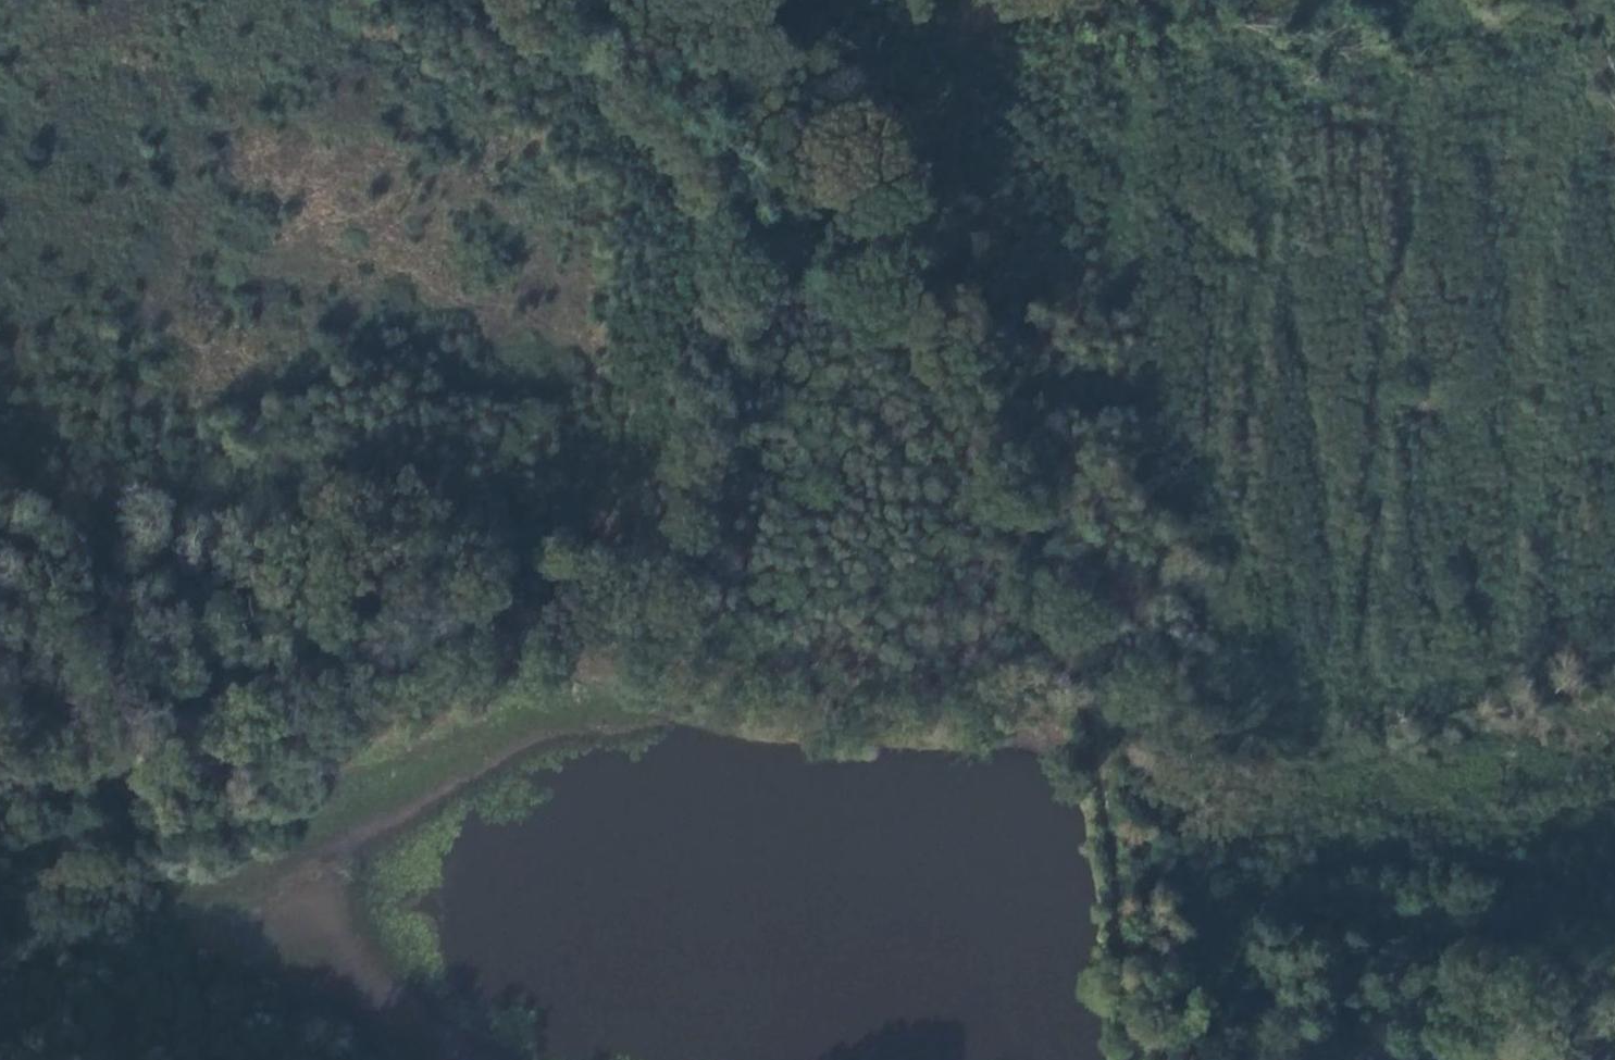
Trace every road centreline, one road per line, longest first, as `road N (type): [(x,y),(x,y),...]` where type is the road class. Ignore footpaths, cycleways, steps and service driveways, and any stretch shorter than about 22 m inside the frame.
road 1 (track): [(602,0),(822,270),(987,502),(1096,749),(1131,1059)]

